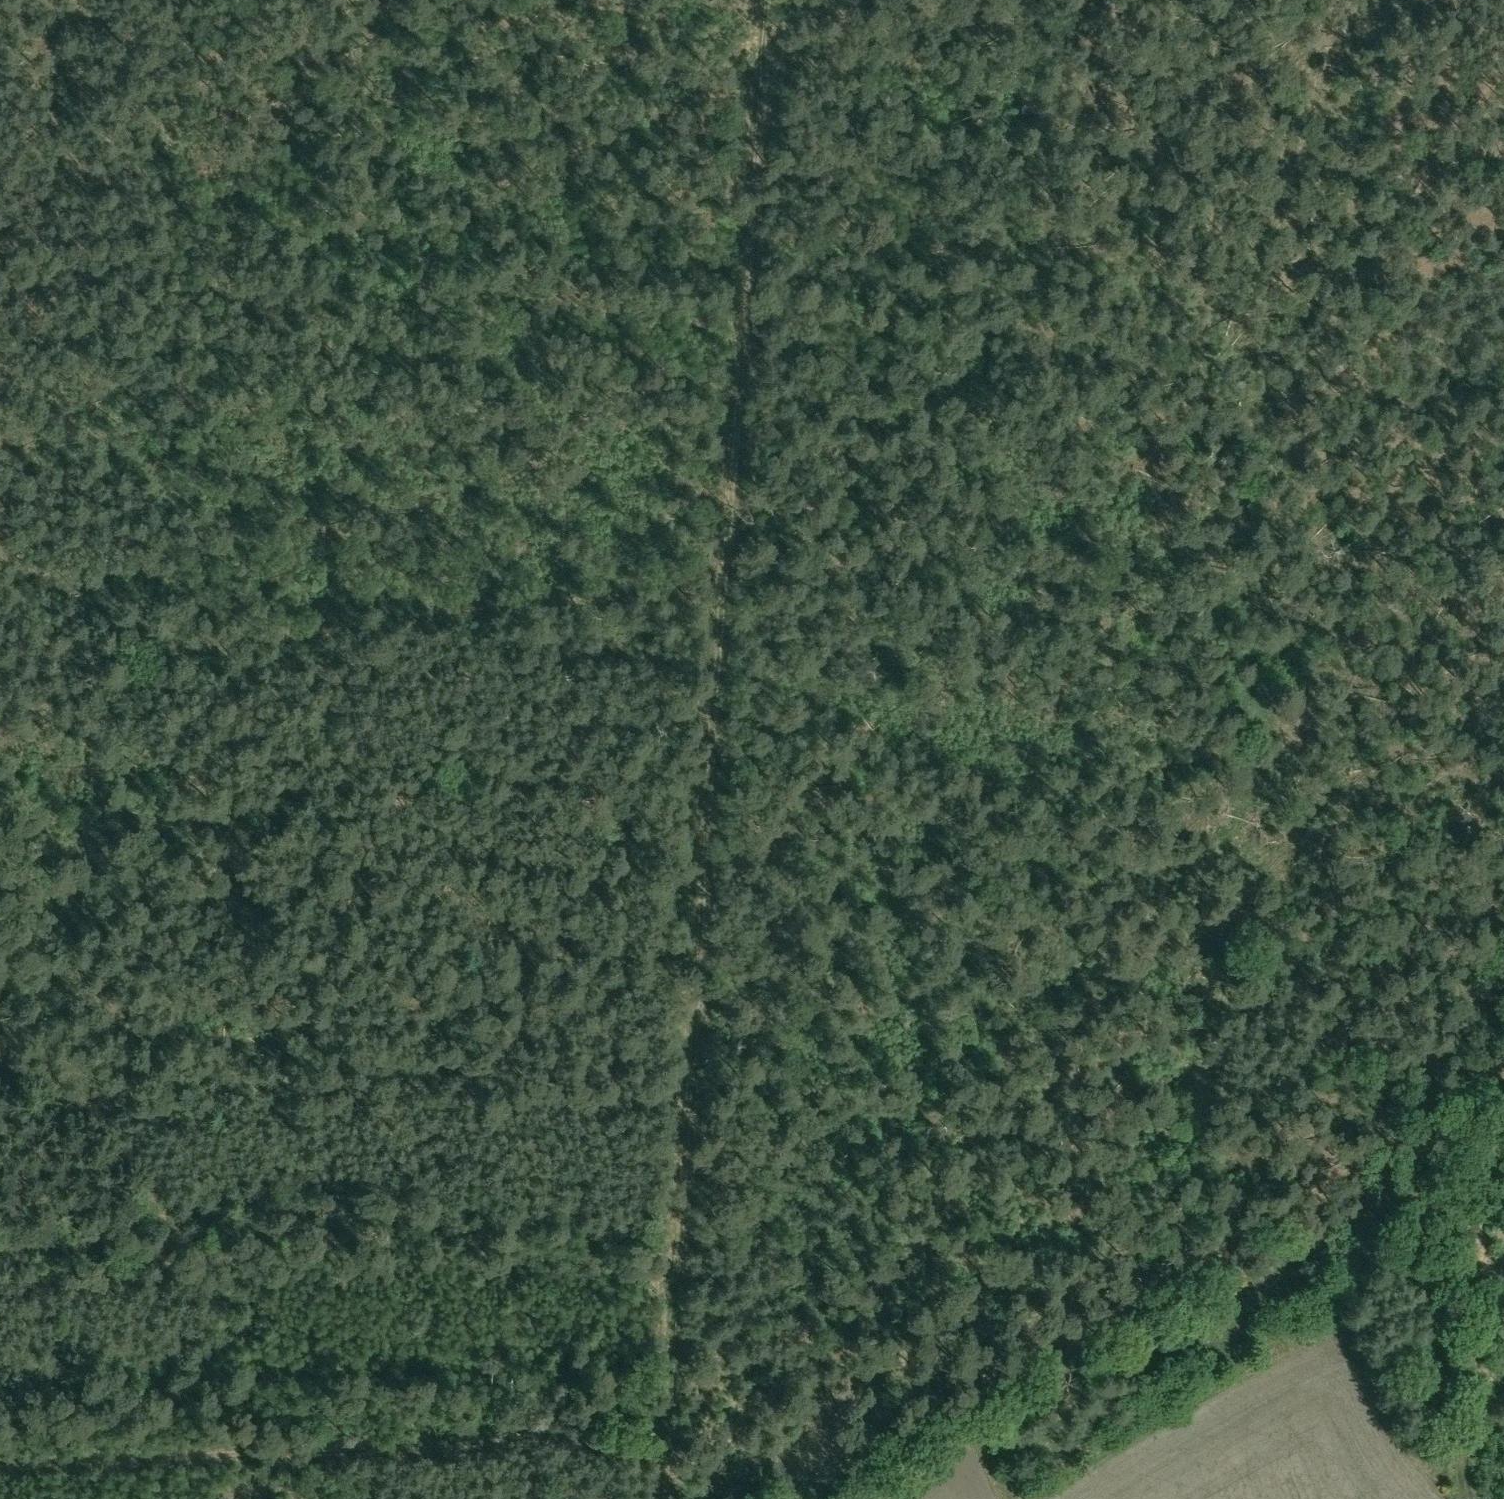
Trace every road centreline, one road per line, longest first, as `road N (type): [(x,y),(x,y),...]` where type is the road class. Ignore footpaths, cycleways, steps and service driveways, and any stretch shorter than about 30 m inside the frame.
road 1 (track): [(759,0),(662,1455)]
road 2 (track): [(1503,1119),(1457,1129),(826,1498)]
road 3 (track): [(662,1455),(497,1445),(0,1463)]

